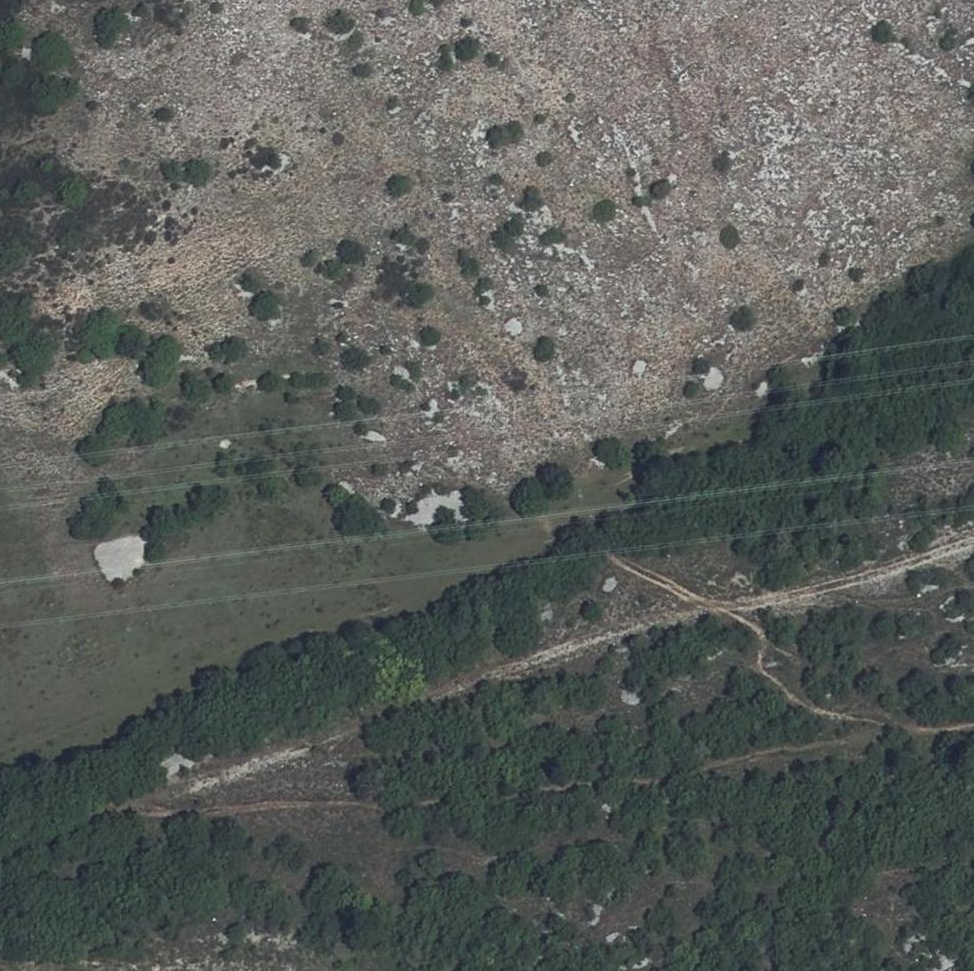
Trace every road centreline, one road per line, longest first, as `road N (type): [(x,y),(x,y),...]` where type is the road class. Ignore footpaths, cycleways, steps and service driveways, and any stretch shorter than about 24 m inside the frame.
road 1 (track): [(0,862),(263,748),(532,740),(973,644)]

